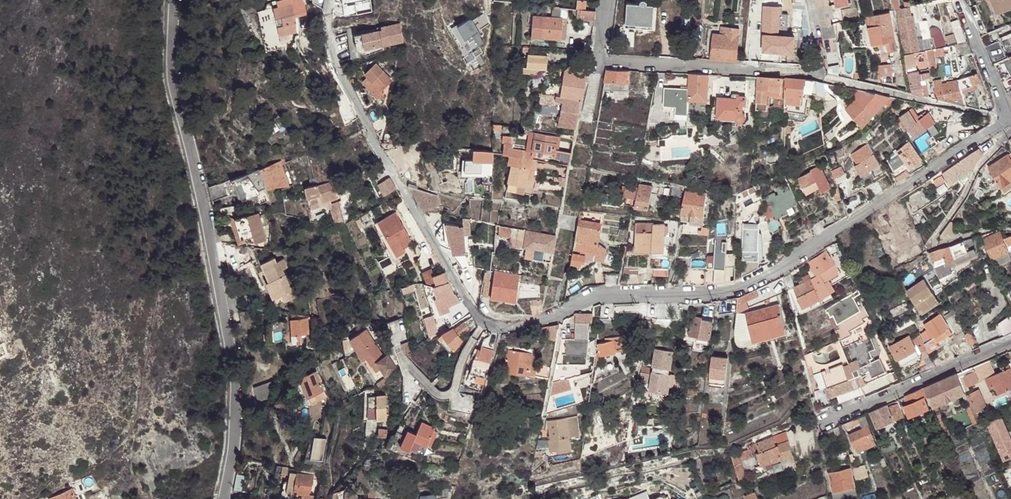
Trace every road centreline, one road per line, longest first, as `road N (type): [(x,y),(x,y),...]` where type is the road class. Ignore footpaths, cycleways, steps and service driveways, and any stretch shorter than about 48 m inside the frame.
road 1 (residential): [(1010,120),(743,286),(683,295),(608,292),(502,326),(467,299),(368,128),(329,48),(332,0)]
road 2 (residential): [(224,498),(236,382),(174,92),(174,0)]
road 3 (residential): [(1010,340),(819,422)]
road 4 (residential): [(600,61),(774,67)]
road 5 (residential): [(963,0),(1010,113)]

